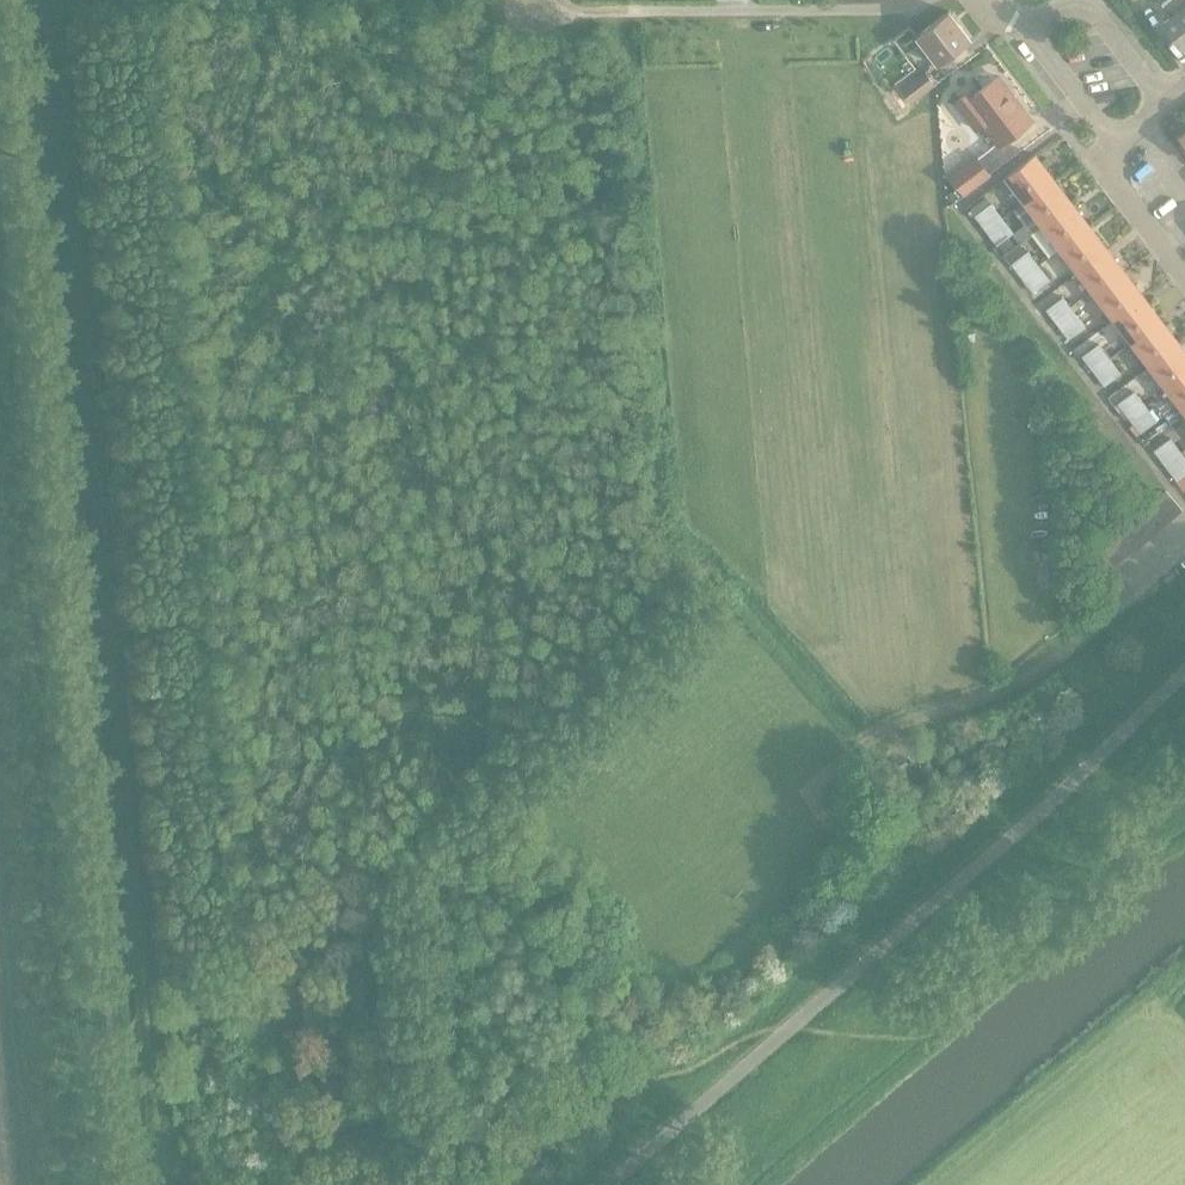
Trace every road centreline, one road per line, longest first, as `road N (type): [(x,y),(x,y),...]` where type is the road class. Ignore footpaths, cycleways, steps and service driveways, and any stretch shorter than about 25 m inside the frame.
road 1 (unclassified): [(806,792),(885,727),(1044,664),(1184,545)]
road 2 (residential): [(1164,102),(1093,10),(1075,7),(1044,24),(1041,50),(1114,140)]
road 3 (residential): [(1184,275),(1109,172),(1114,140)]

